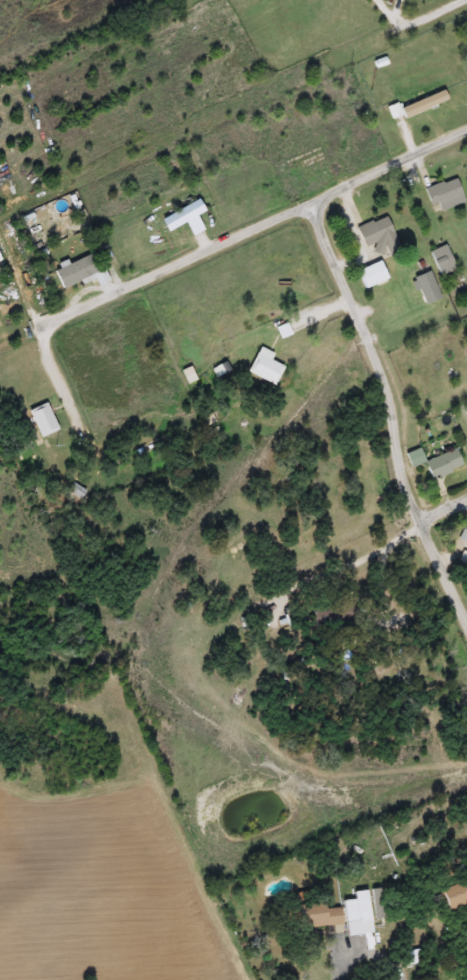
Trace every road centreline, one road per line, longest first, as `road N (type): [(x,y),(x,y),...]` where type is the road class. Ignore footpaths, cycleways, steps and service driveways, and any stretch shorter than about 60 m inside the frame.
road 1 (residential): [(82,432),(44,343),(57,316),(466,128)]
road 2 (residential): [(466,616),(399,467),(388,392),(308,200)]

